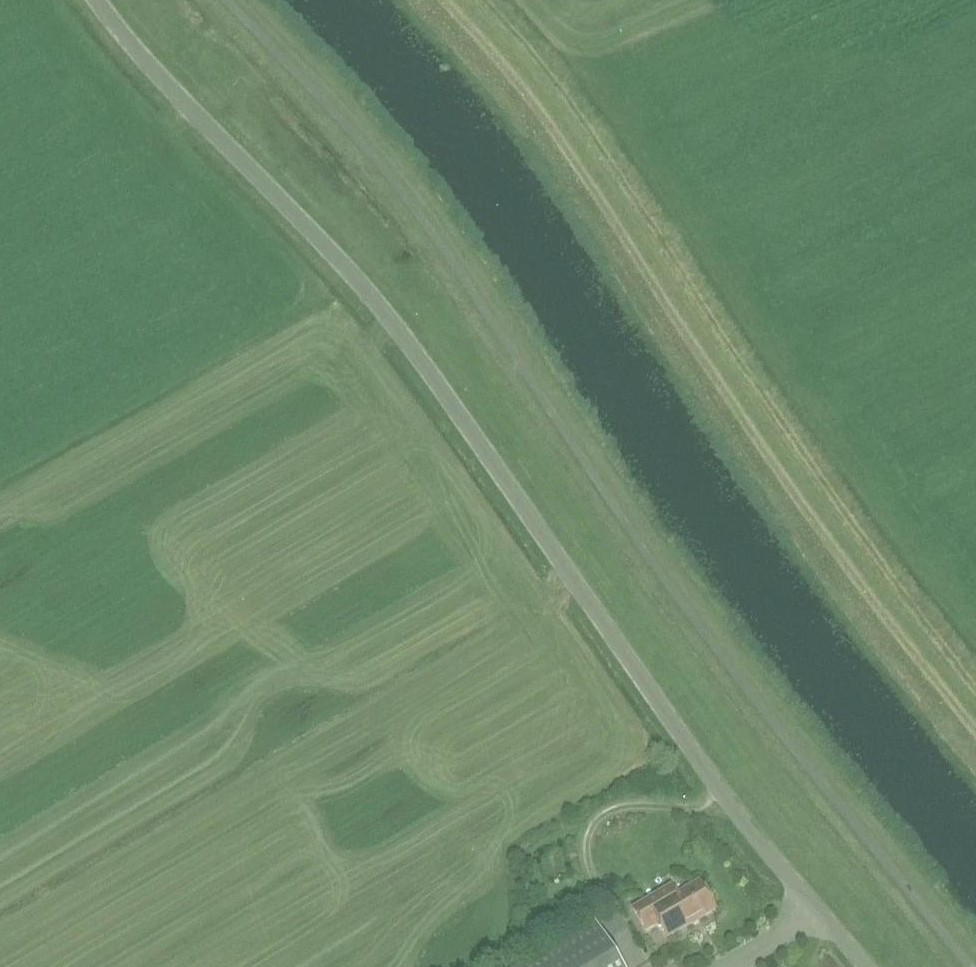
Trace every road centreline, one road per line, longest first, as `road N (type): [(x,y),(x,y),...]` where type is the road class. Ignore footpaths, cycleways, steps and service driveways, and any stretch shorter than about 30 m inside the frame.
road 1 (unclassified): [(858,966),(719,787),(384,308),(102,0)]
road 2 (track): [(975,734),(882,619),(585,173),(443,0)]

